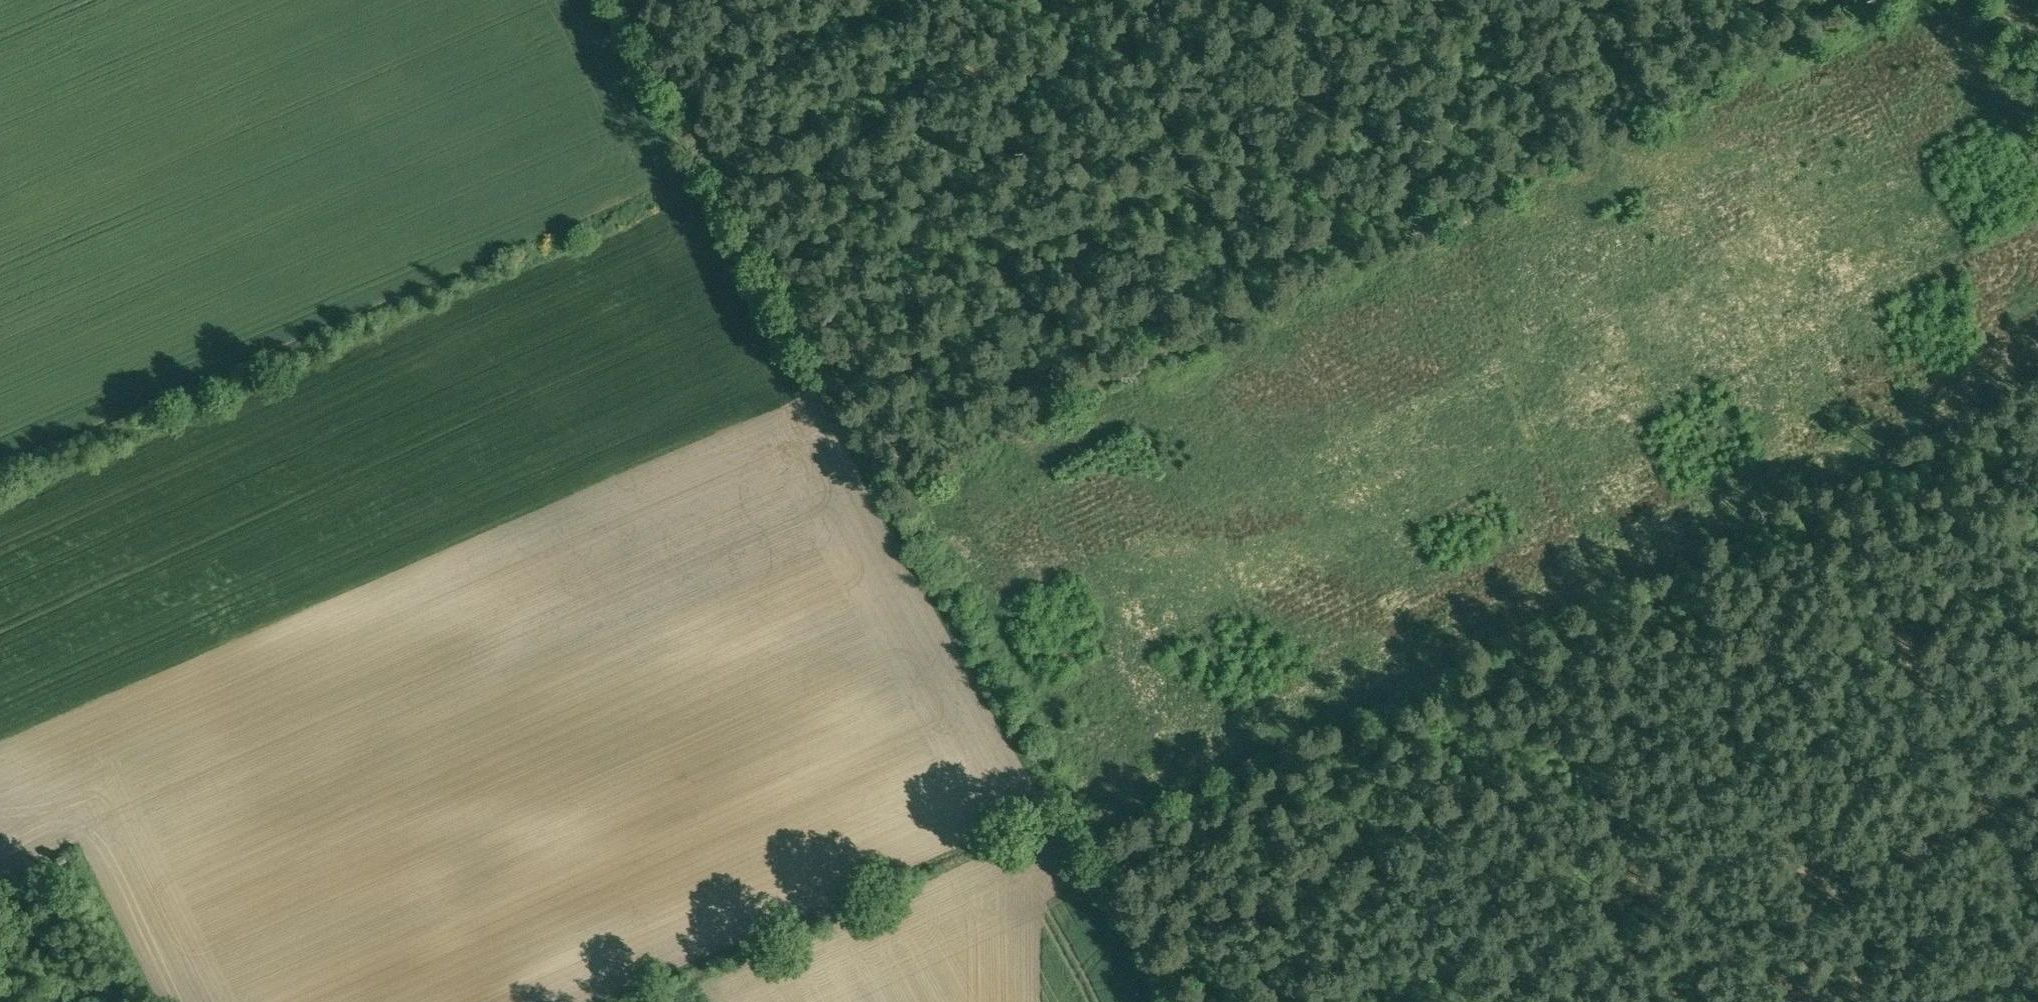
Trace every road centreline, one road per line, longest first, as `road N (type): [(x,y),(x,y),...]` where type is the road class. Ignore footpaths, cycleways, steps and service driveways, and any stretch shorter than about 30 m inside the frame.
road 1 (track): [(1109,0),(1279,328)]

